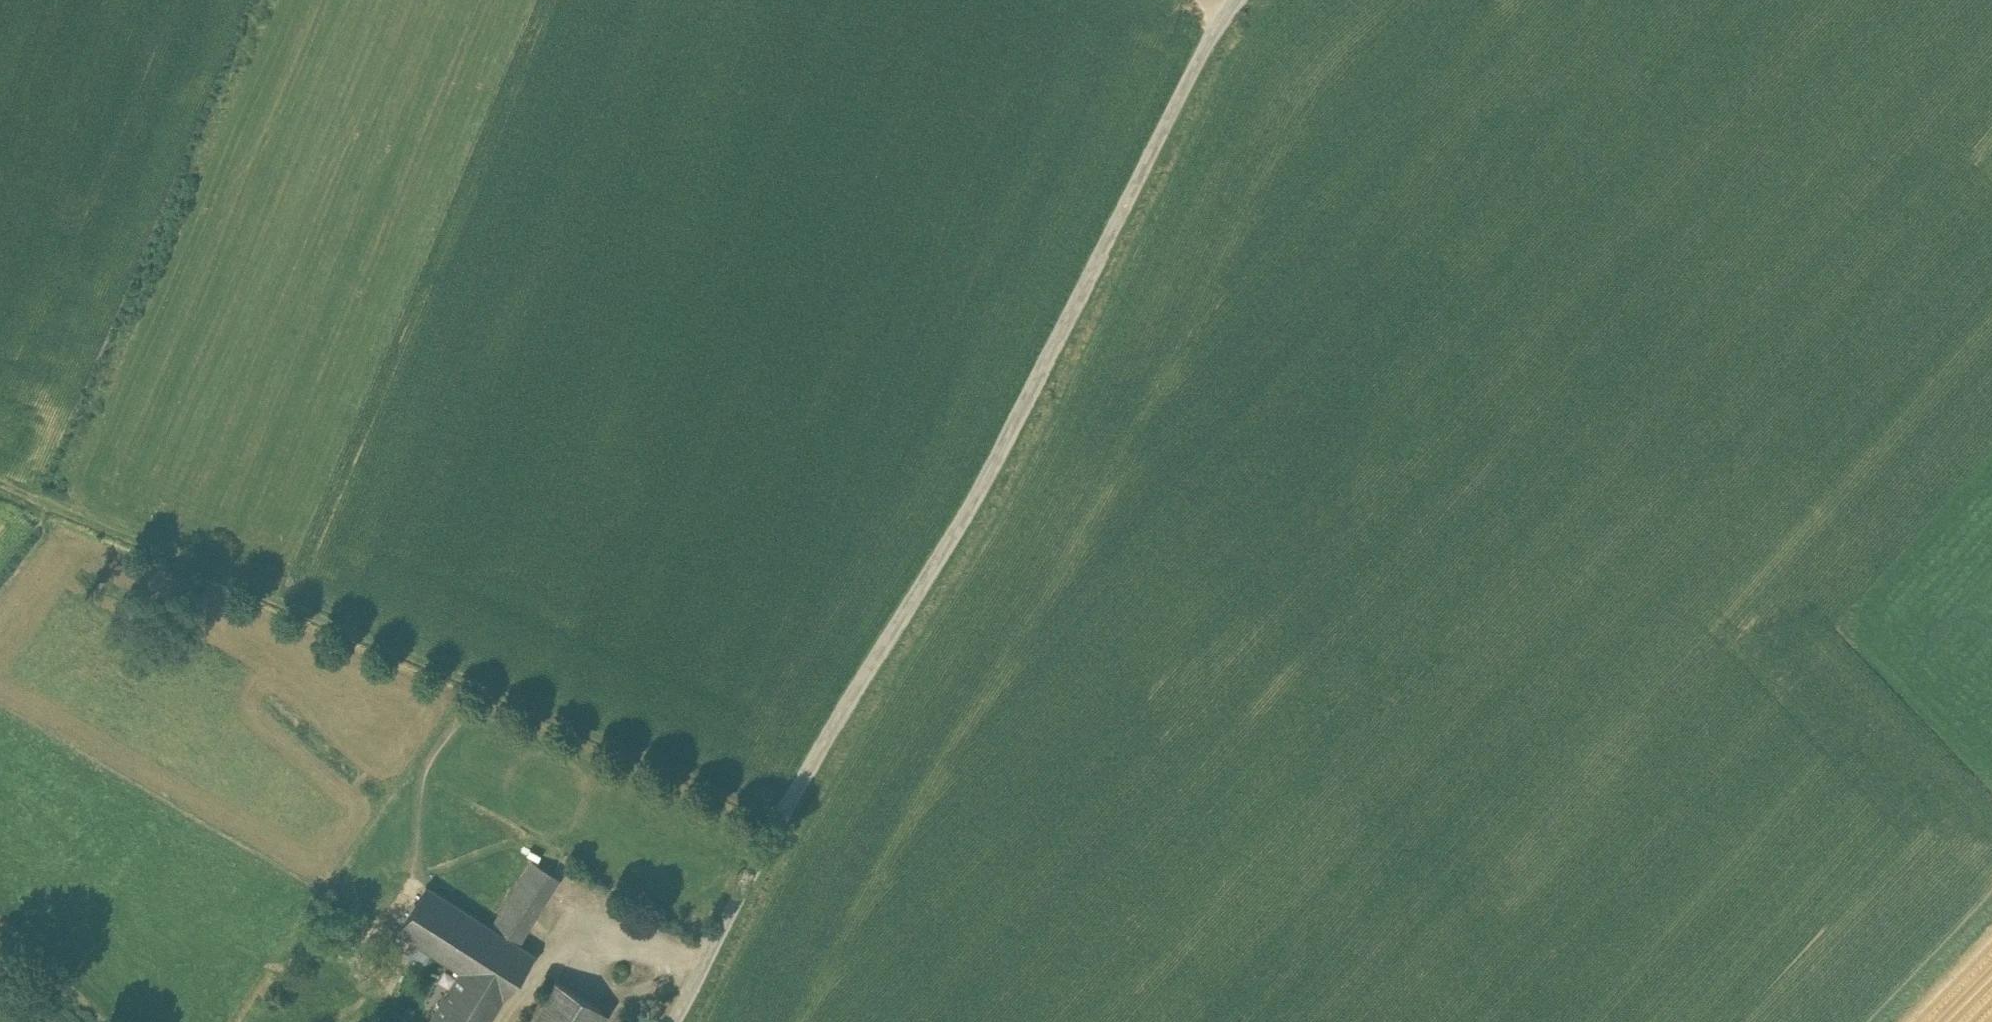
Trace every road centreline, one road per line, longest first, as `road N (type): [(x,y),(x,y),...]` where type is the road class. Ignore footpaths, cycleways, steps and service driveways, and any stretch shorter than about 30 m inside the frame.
road 1 (unclassified): [(779,816),(987,478),(1197,63),(1236,0)]
road 2 (unclassified): [(779,816),(0,480)]
road 3 (unclassified): [(672,1021),(779,816)]

